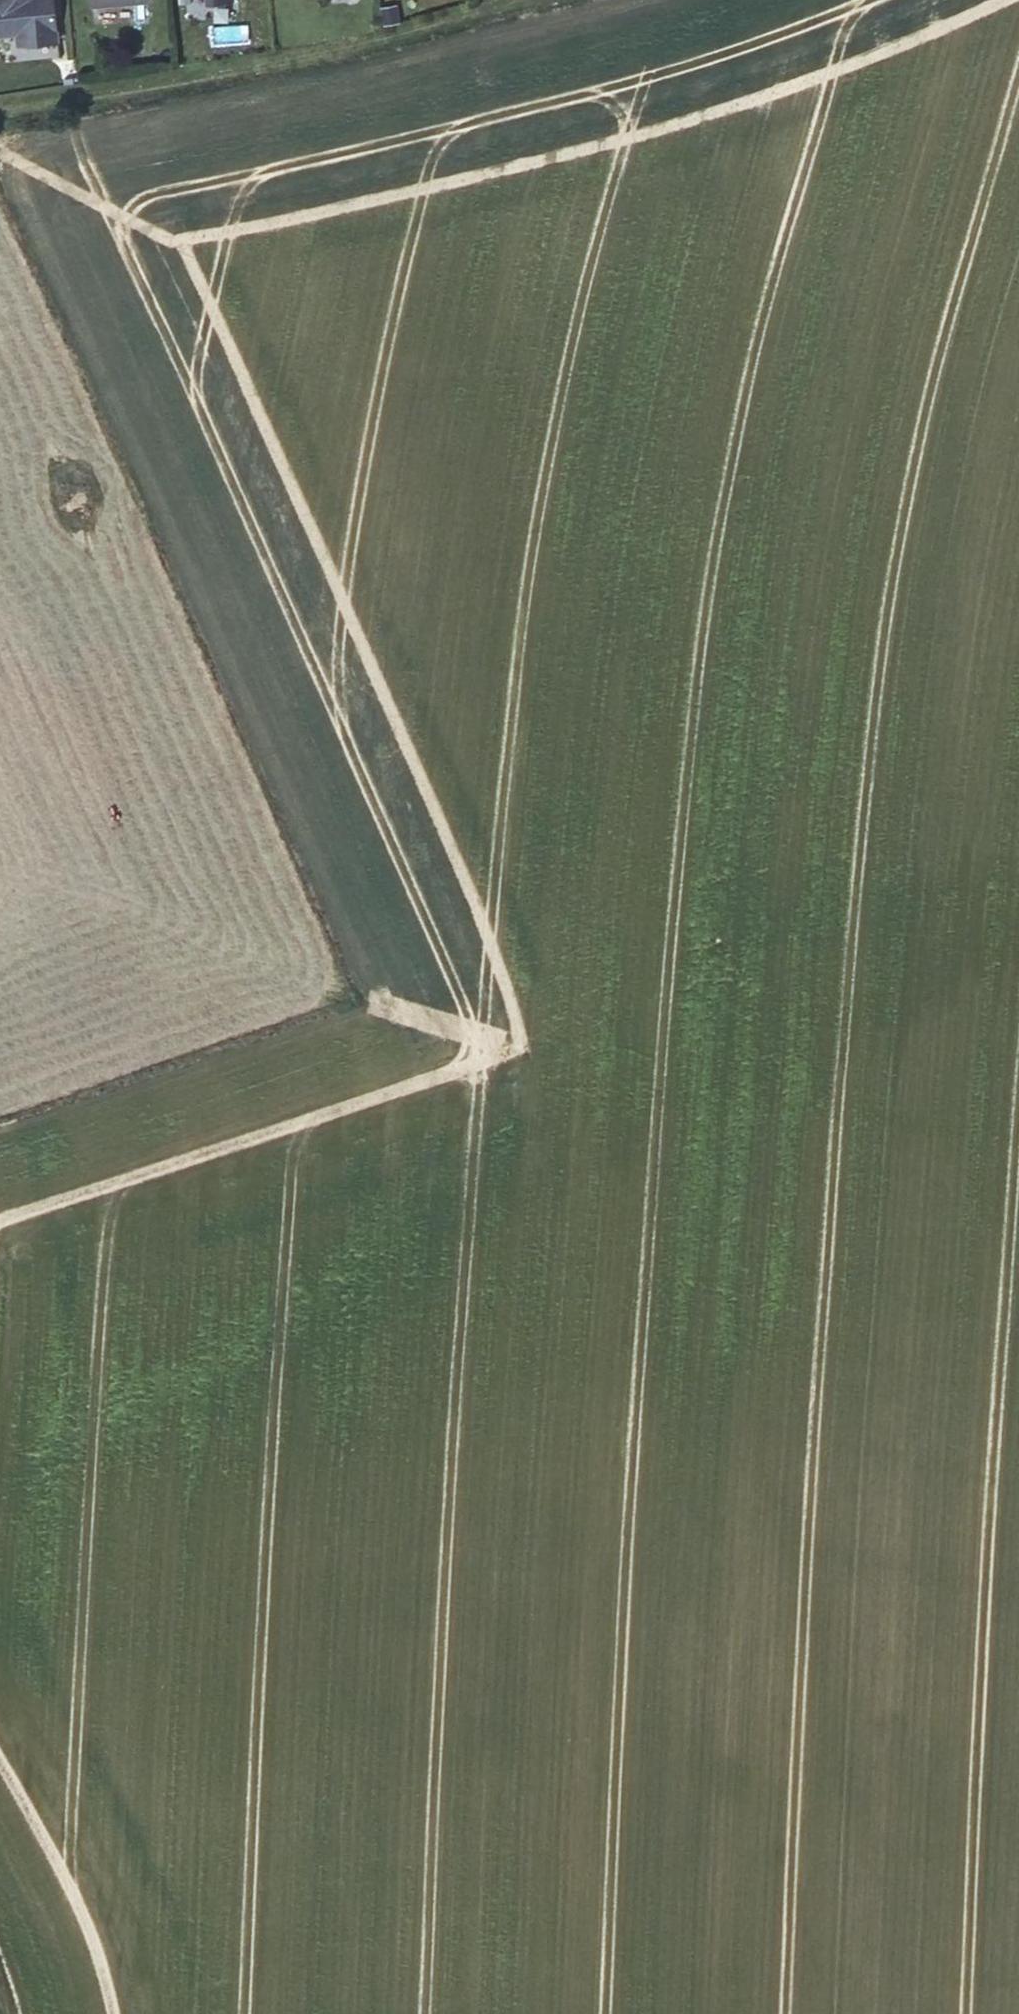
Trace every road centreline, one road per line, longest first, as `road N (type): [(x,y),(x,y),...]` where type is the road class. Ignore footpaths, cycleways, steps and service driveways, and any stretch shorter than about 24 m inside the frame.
road 1 (track): [(548,0),(337,59),(0,111)]

